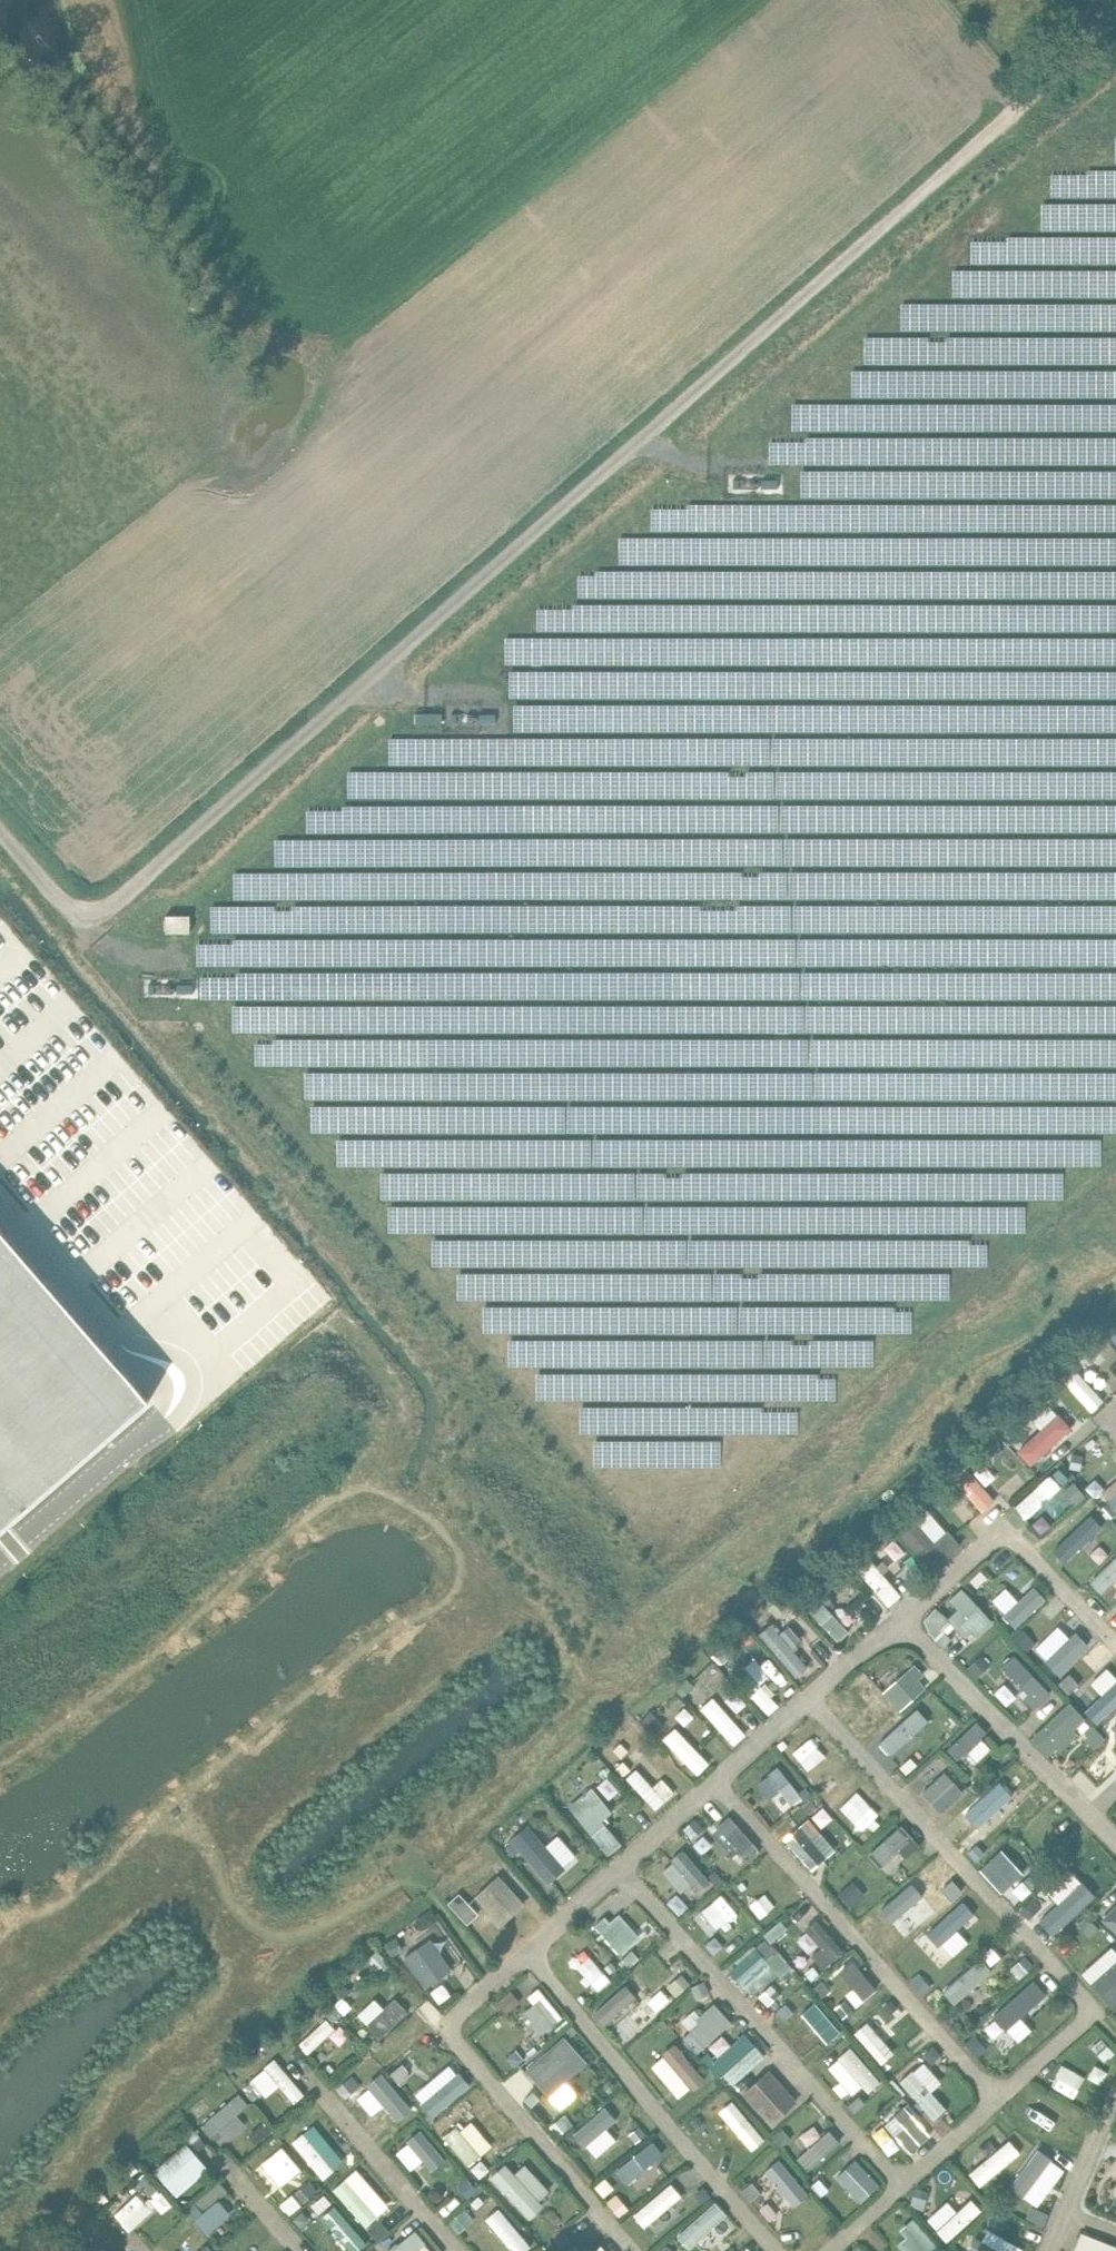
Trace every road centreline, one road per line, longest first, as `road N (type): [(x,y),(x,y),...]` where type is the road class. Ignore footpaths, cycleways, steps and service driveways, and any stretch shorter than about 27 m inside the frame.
road 1 (unclassified): [(1034,93),(107,909),(88,917),(72,912),(0,832)]

